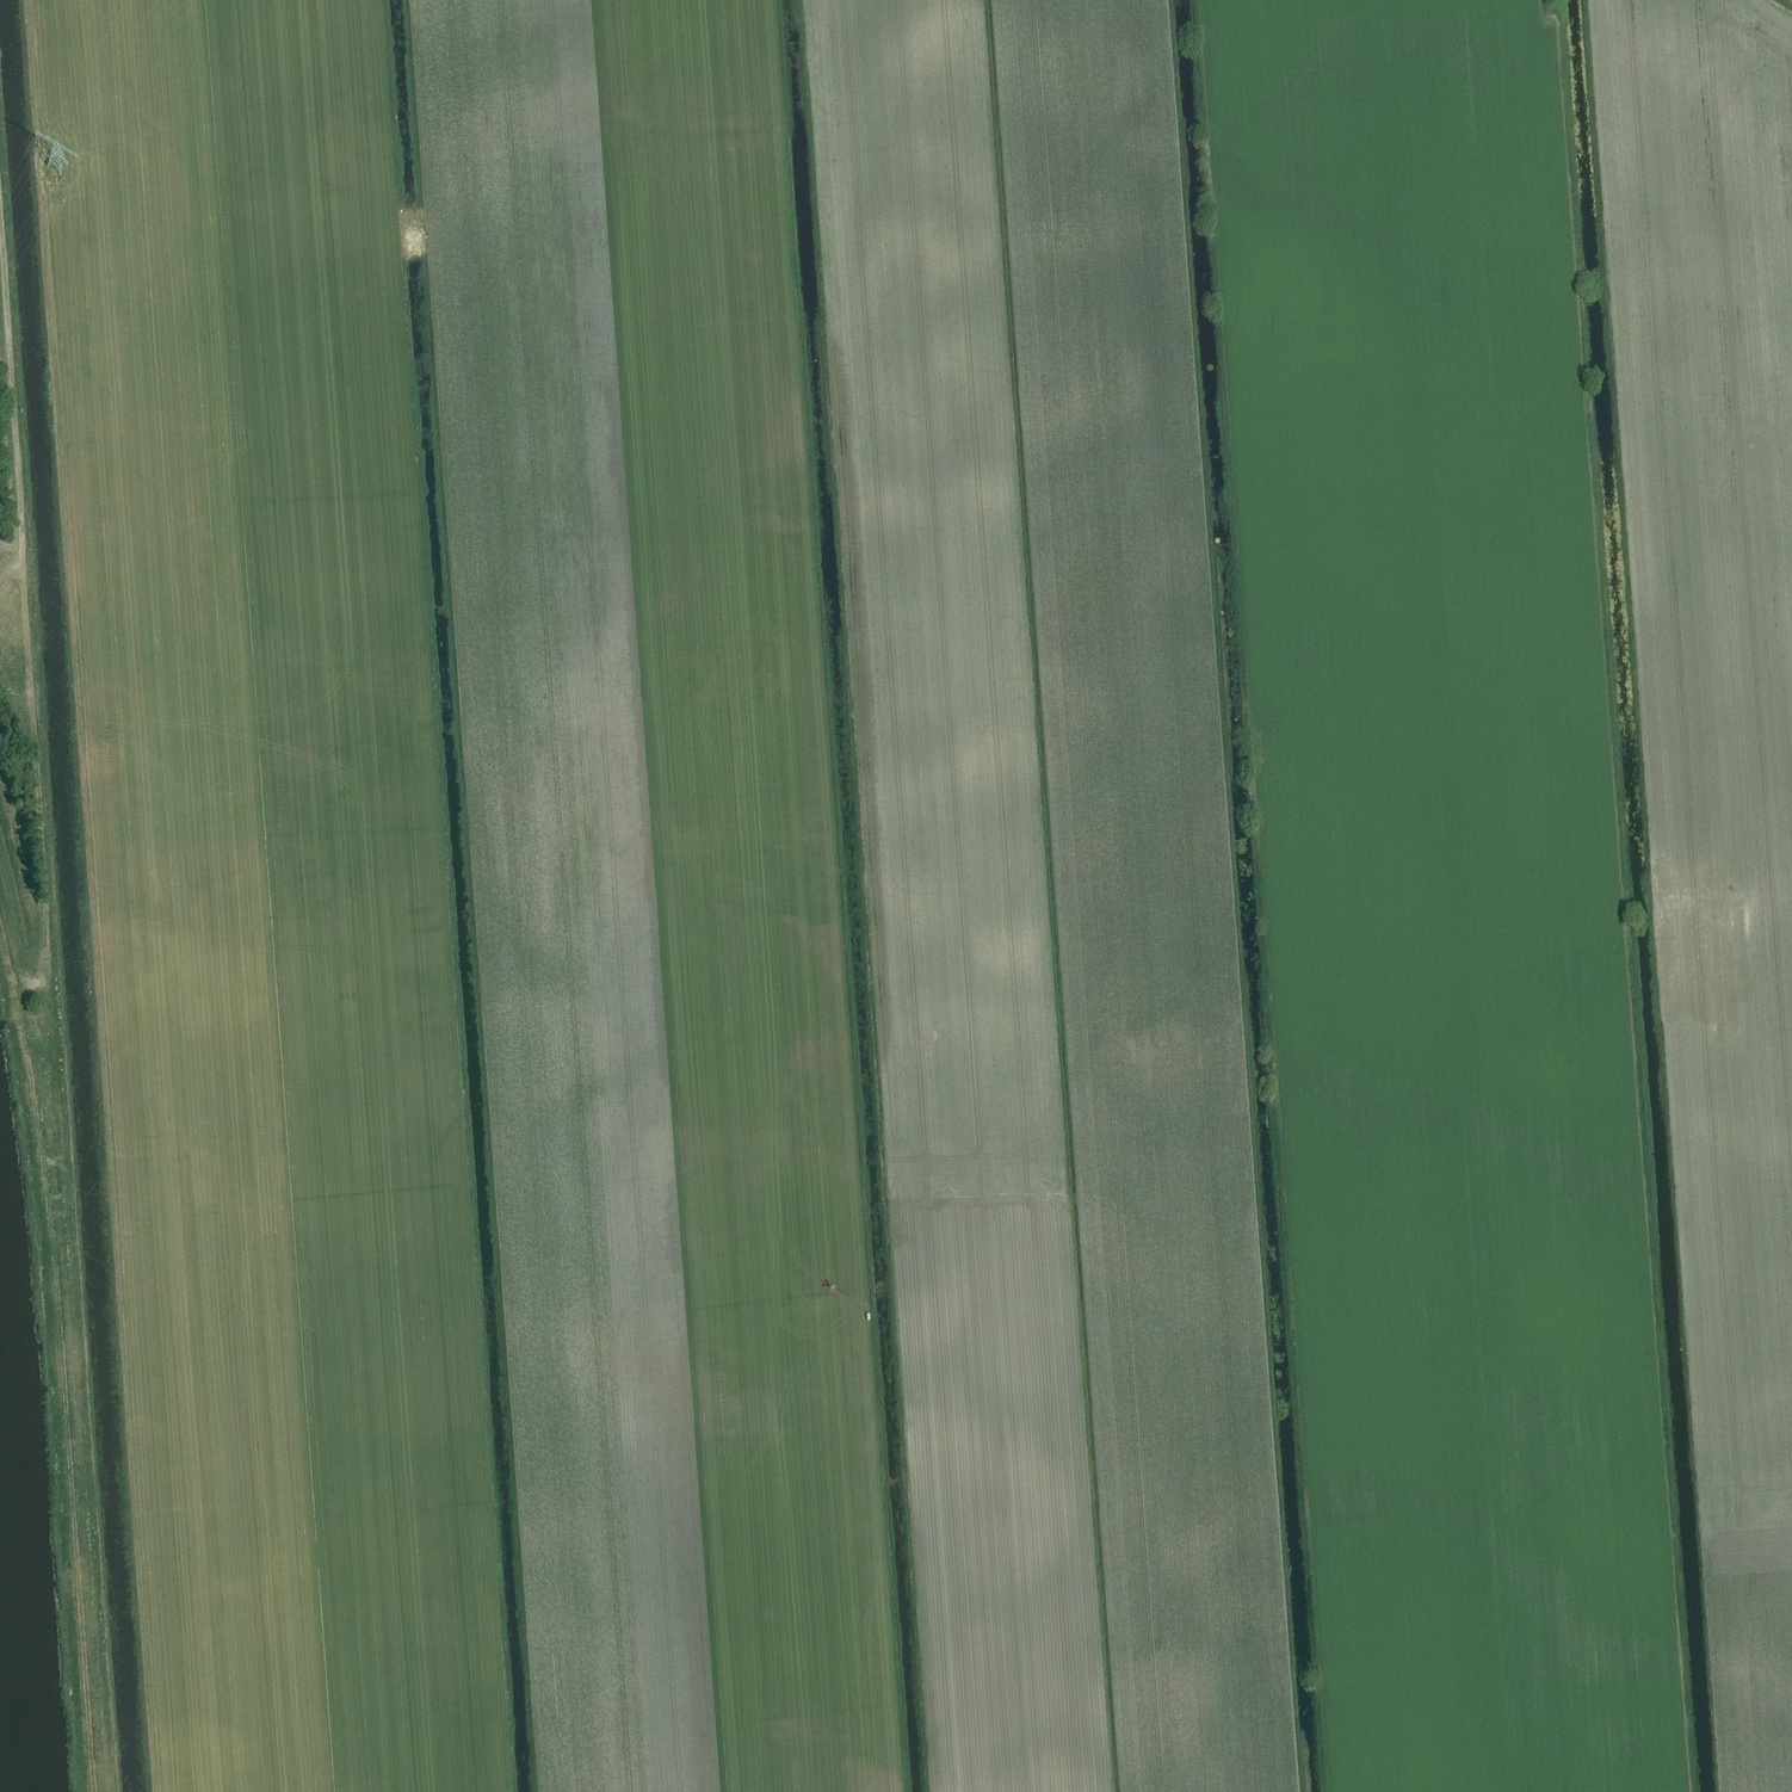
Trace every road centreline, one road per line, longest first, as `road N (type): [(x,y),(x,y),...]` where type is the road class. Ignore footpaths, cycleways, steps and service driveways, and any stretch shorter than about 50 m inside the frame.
road 1 (track): [(93,1791),(56,1276),(16,993)]
road 2 (track): [(16,993),(50,960),(0,229)]

